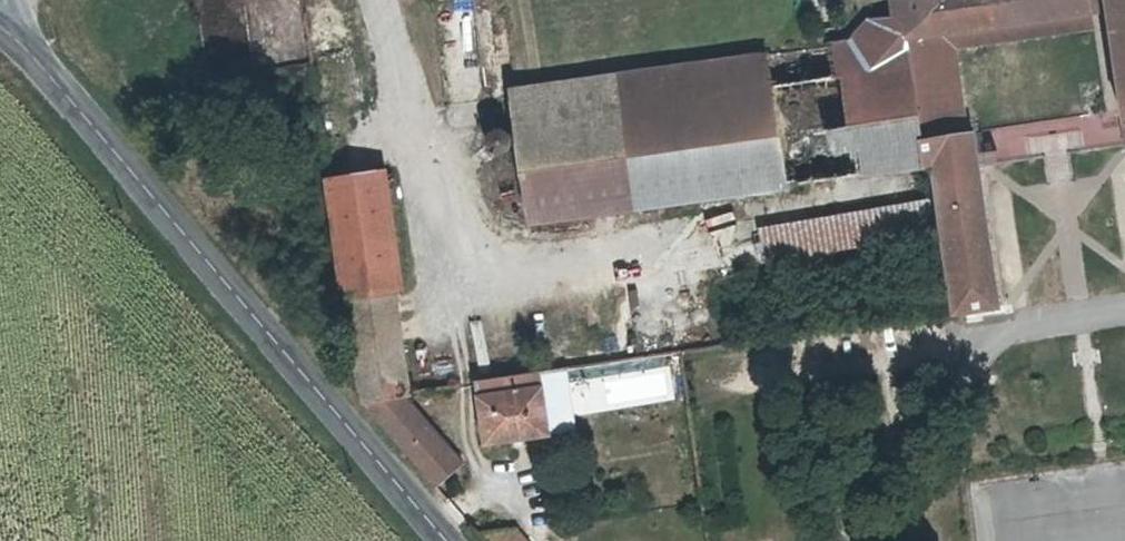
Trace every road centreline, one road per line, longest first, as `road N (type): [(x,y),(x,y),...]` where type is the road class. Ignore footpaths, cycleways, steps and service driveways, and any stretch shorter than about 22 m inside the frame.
road 1 (tertiary): [(447,540),(54,77),(0,27)]

